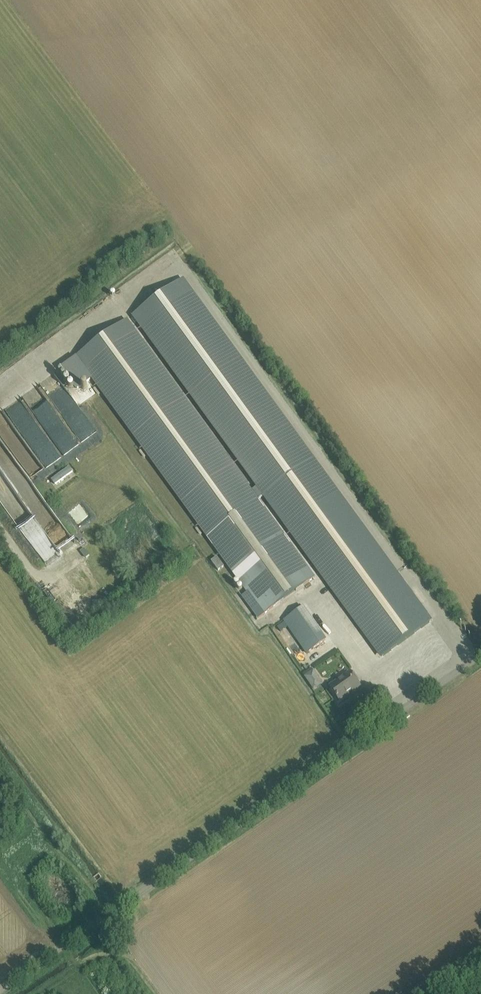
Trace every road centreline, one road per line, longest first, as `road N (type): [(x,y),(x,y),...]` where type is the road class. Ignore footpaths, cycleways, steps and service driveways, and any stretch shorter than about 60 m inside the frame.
road 1 (unclassified): [(0,992),(480,655)]
road 2 (track): [(0,764),(113,914)]

